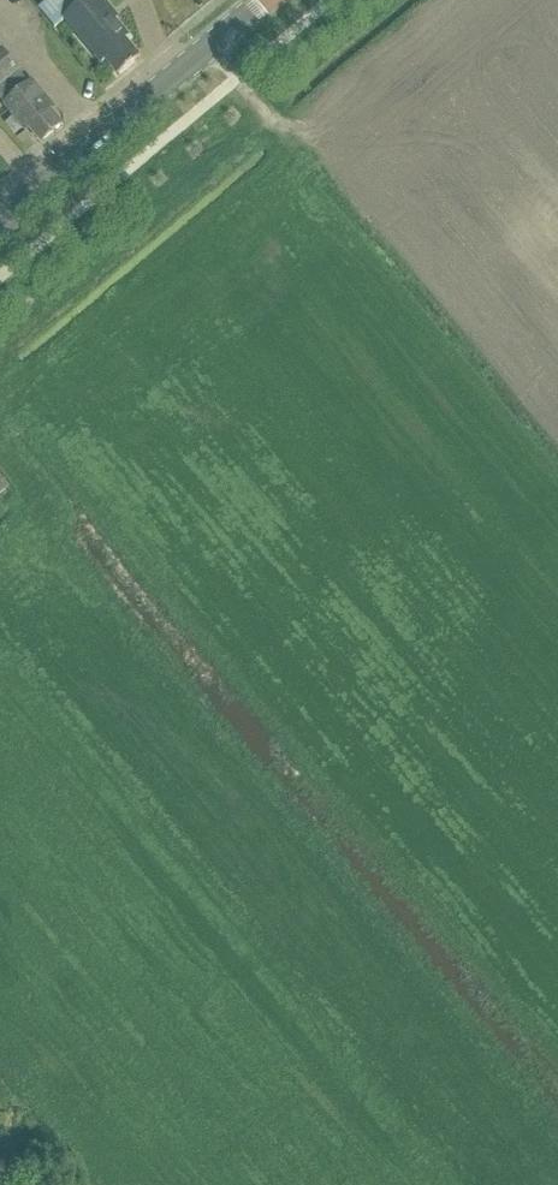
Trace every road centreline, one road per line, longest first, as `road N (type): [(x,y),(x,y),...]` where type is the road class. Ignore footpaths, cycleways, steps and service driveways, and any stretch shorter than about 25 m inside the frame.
road 1 (tertiary): [(0,221),(265,0)]

